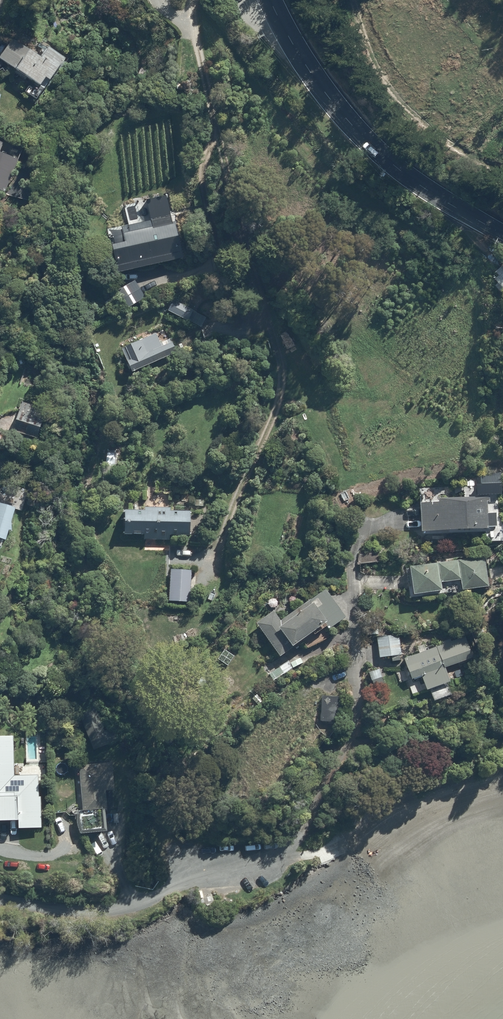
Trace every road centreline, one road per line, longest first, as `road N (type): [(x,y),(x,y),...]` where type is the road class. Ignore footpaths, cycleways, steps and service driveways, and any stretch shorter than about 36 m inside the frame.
road 1 (unclassified): [(502,730),(280,863),(111,912),(0,900)]
road 2 (secondary): [(269,0),(313,79),(355,130),(432,194),(502,235)]

